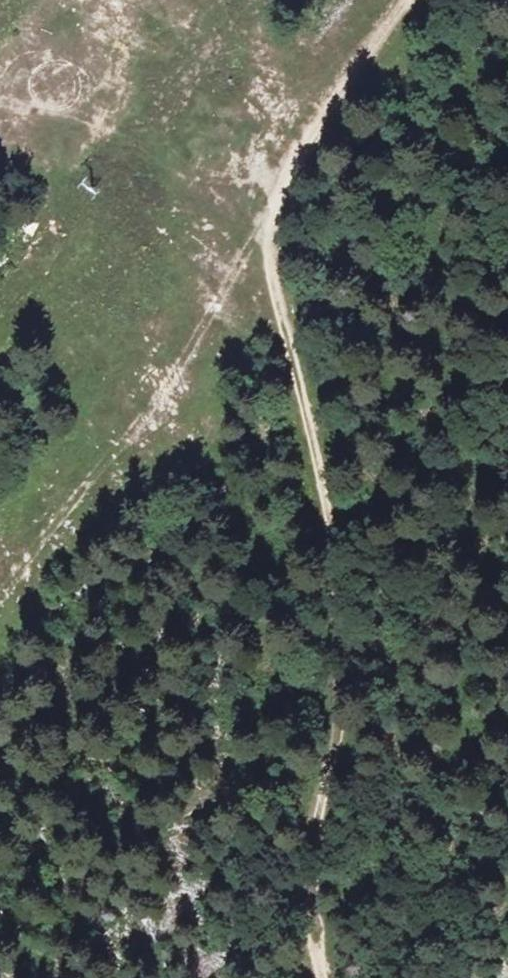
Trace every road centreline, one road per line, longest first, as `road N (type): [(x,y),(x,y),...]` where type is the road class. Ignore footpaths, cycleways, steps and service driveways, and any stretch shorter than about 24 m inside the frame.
road 1 (track): [(326,977),(314,826),(341,774),(302,392),(274,295),(273,217)]
road 2 (track): [(0,628),(180,375),(273,217)]
road 3 (track): [(273,217),(100,126),(0,102)]
road 4 (track): [(273,217),(306,138),(407,0)]

